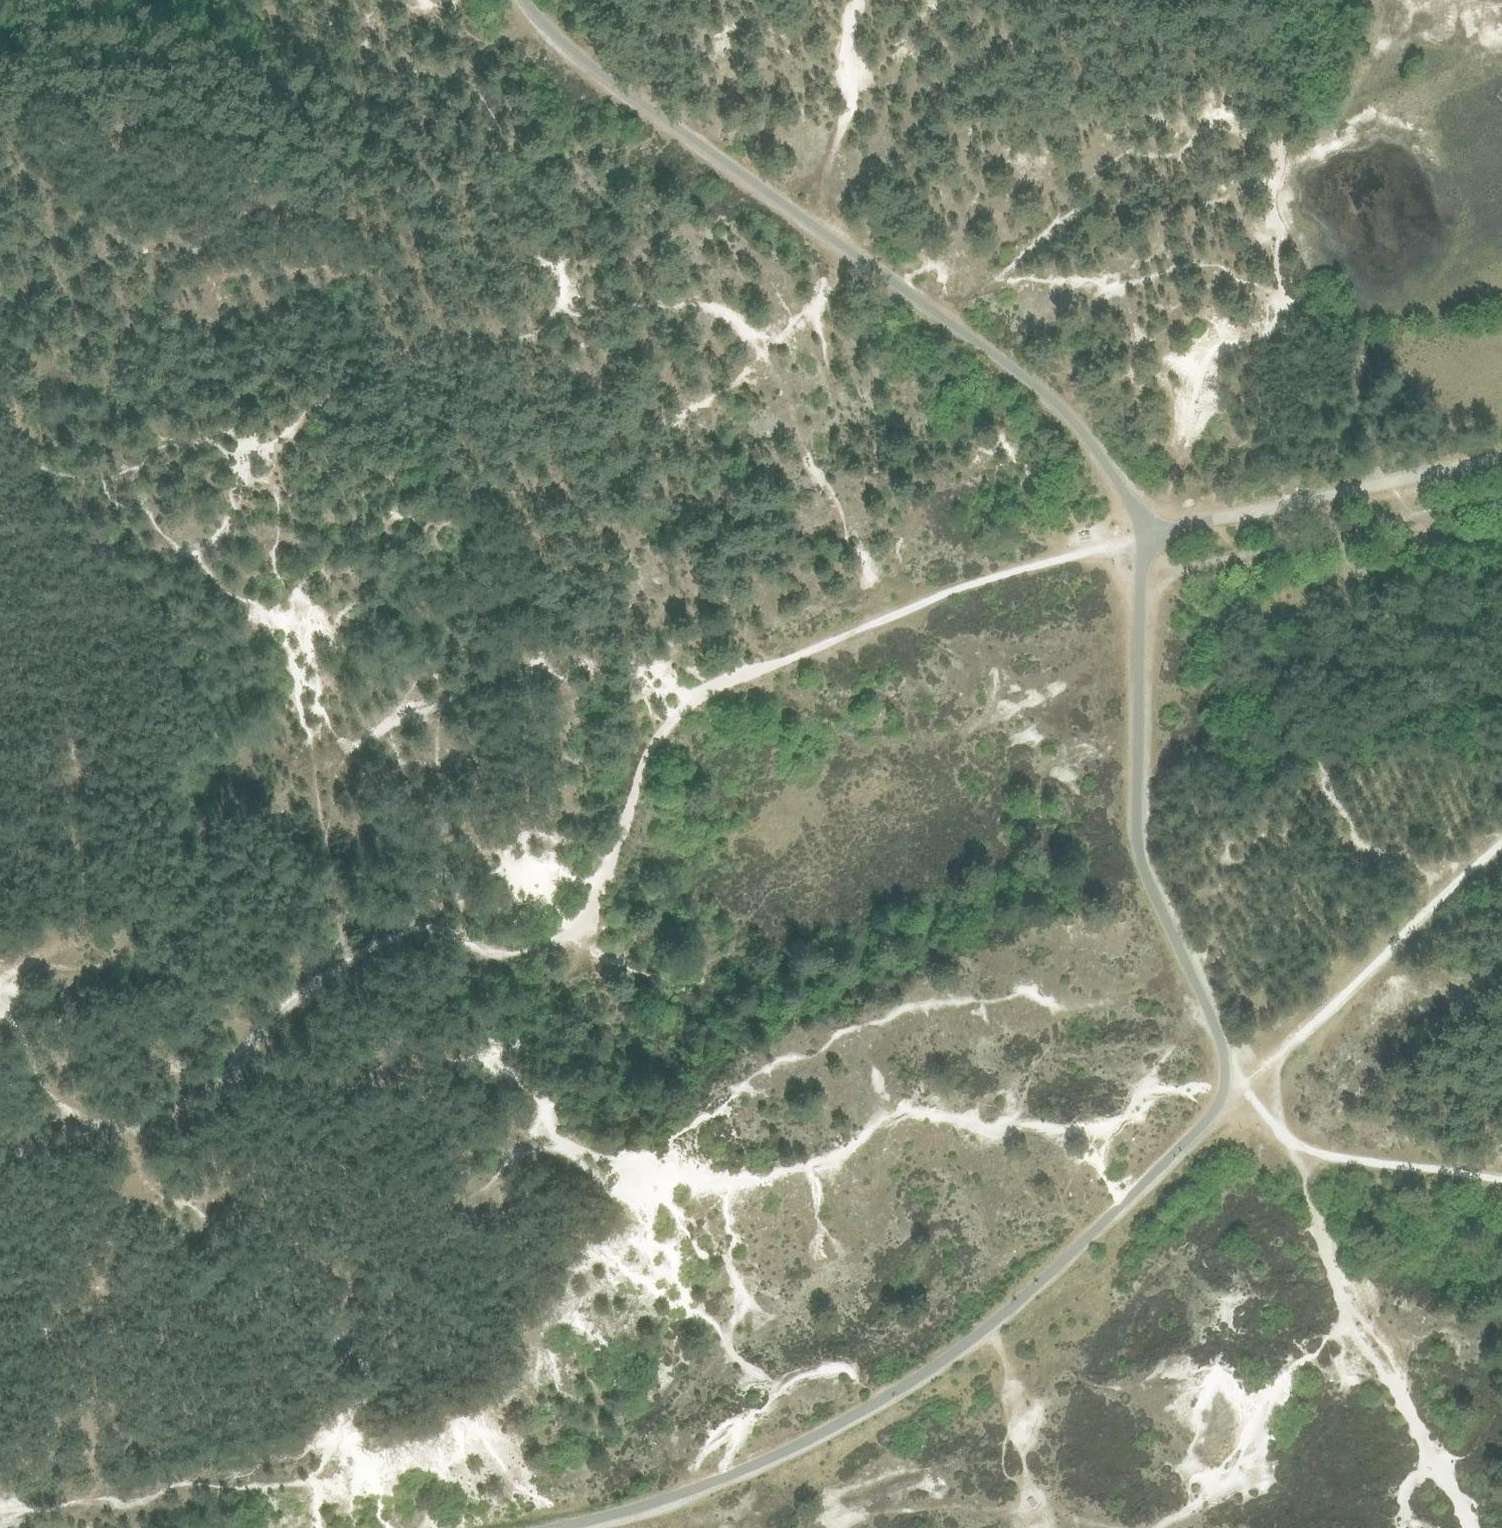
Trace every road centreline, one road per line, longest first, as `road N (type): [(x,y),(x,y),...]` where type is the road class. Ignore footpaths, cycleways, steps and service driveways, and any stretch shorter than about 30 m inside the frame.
road 1 (track): [(1225,1078),(1242,1084),(1288,1140),(1319,1154),(1501,1181)]

